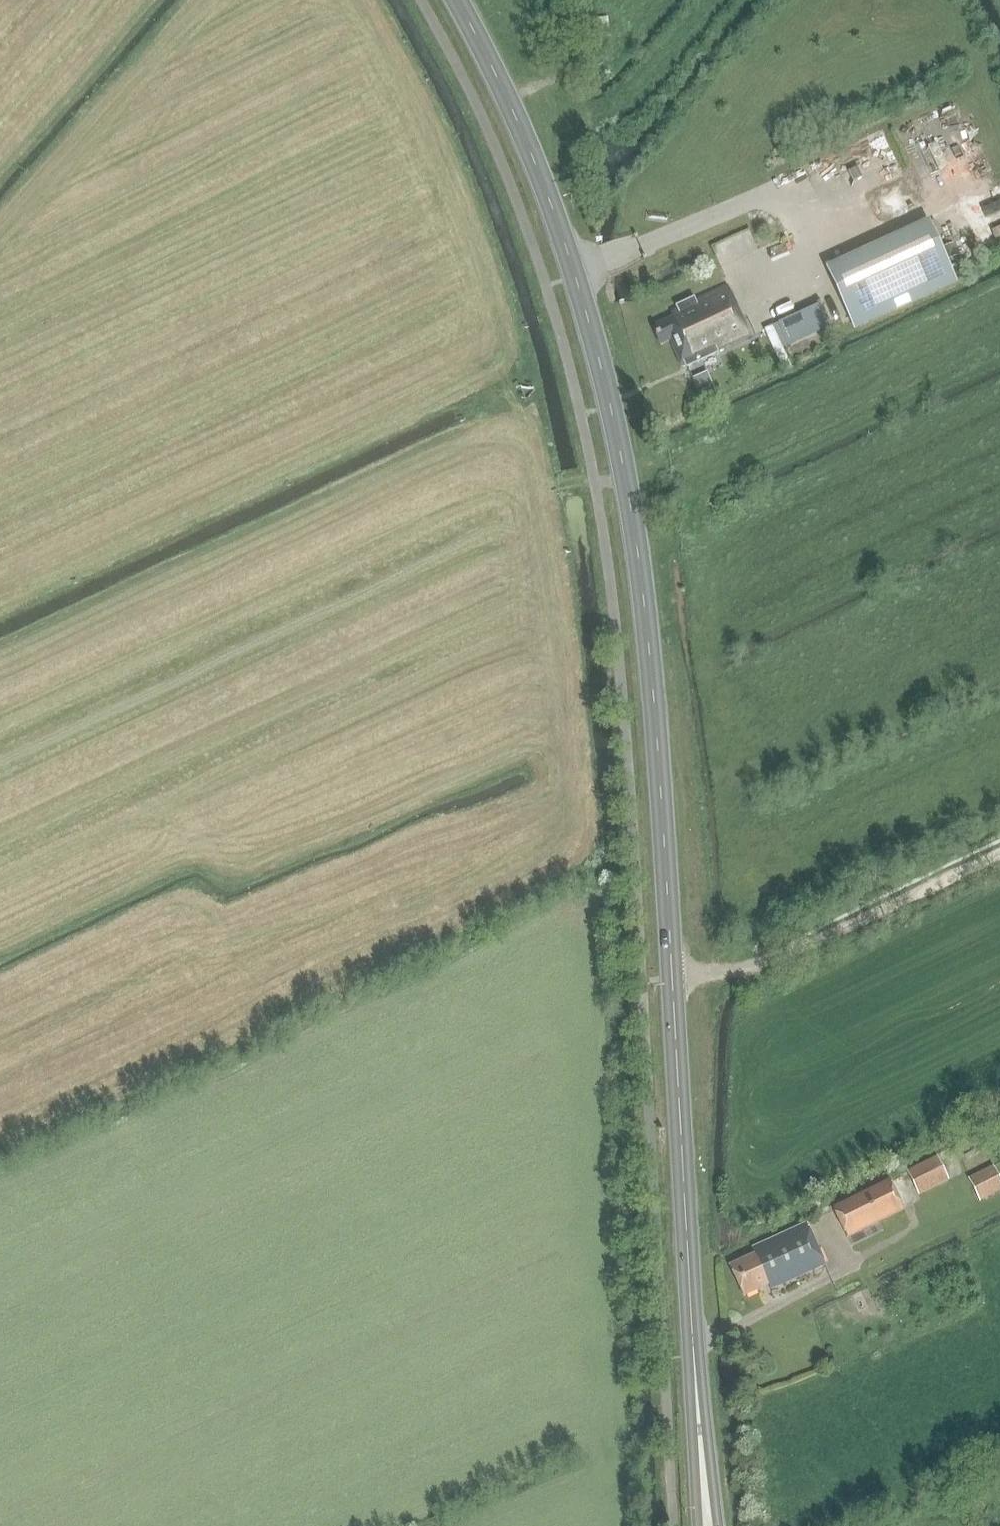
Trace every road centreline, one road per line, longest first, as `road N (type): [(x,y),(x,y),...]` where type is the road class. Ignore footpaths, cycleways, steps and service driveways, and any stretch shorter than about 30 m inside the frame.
road 1 (primary): [(646,621),(628,490),(574,273),(514,113),(456,0)]
road 2 (primary): [(687,1221),(694,1185),(690,919),(673,745),(646,621)]
road 3 (primary): [(646,621),(678,1186),(687,1221)]
road 4 (track): [(666,971),(773,960),(999,853)]
road 5 (primary): [(720,1525),(694,1351)]
road 6 (primary): [(694,1351),(696,1525)]
road 7 (primary): [(694,1351),(687,1221)]

